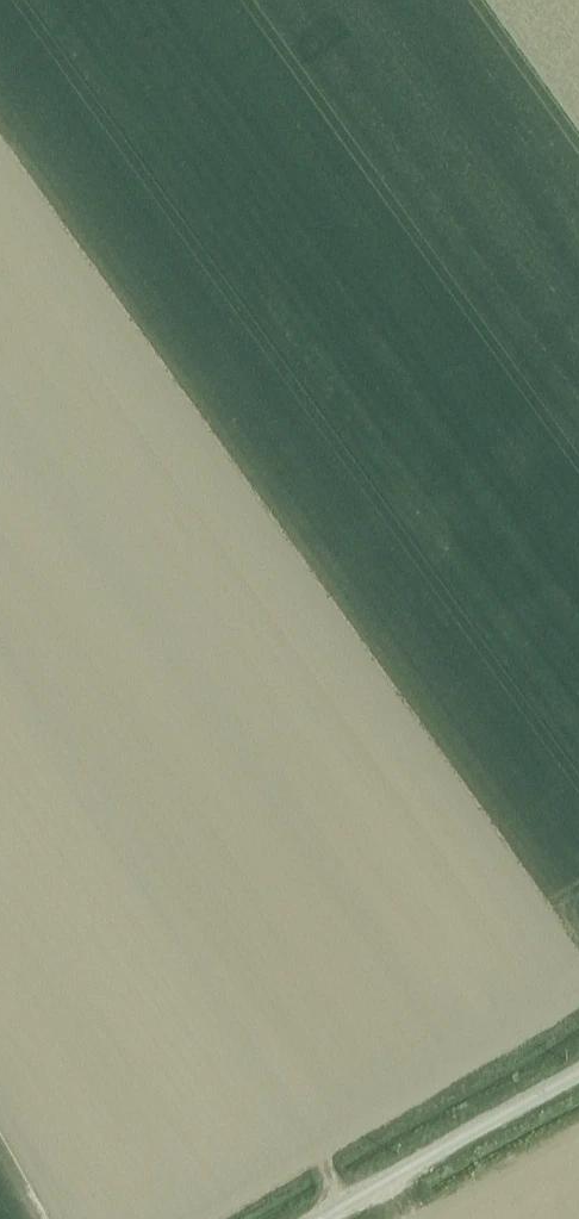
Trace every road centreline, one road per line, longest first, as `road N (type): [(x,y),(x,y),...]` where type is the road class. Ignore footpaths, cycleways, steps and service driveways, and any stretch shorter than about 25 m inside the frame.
road 1 (unclassified): [(578,1073),(316,1218)]

